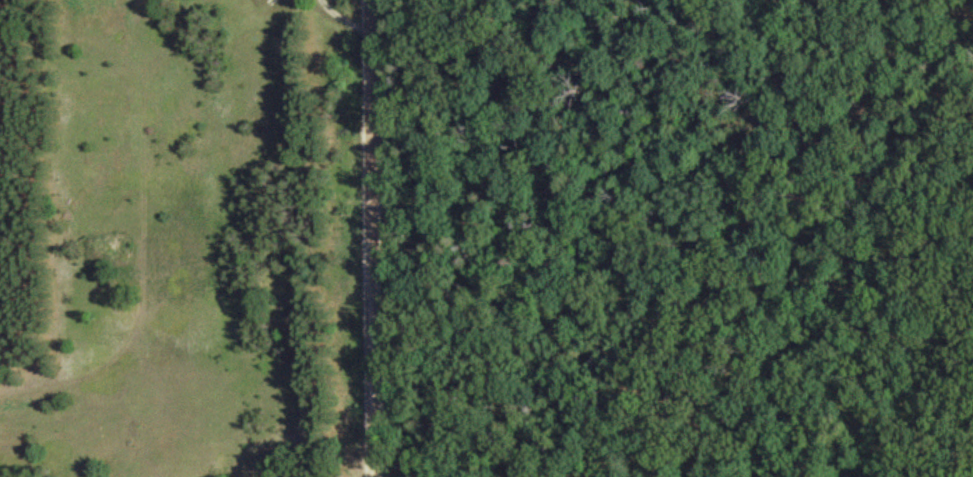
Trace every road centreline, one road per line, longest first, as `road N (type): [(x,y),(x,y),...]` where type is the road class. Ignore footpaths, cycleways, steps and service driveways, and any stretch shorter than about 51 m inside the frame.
road 1 (residential): [(379,476),(376,0)]

